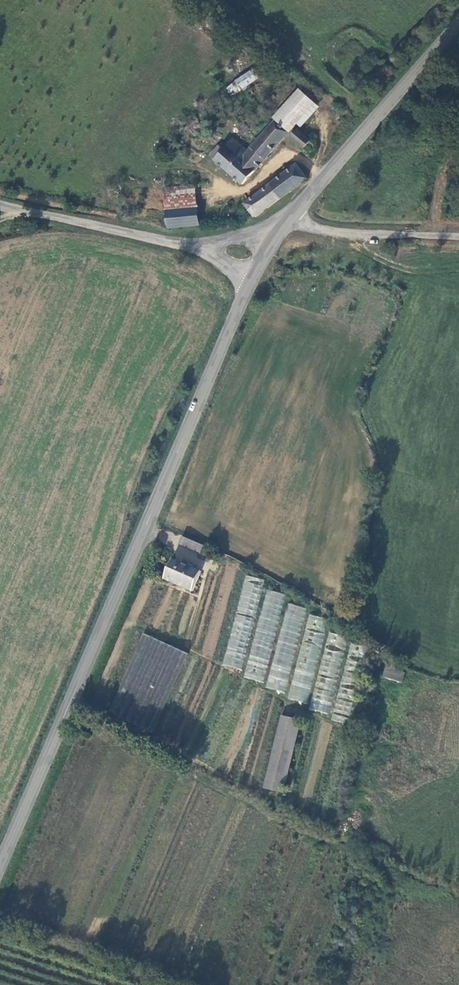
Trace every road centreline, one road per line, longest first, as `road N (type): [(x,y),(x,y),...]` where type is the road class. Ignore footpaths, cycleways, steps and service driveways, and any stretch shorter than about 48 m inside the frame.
road 1 (tertiary): [(0,857),(259,273)]
road 2 (unclassified): [(0,200),(259,273)]
road 3 (tertiary): [(289,223),(458,27)]
road 4 (unclassified): [(289,223),(358,235),(458,238)]

